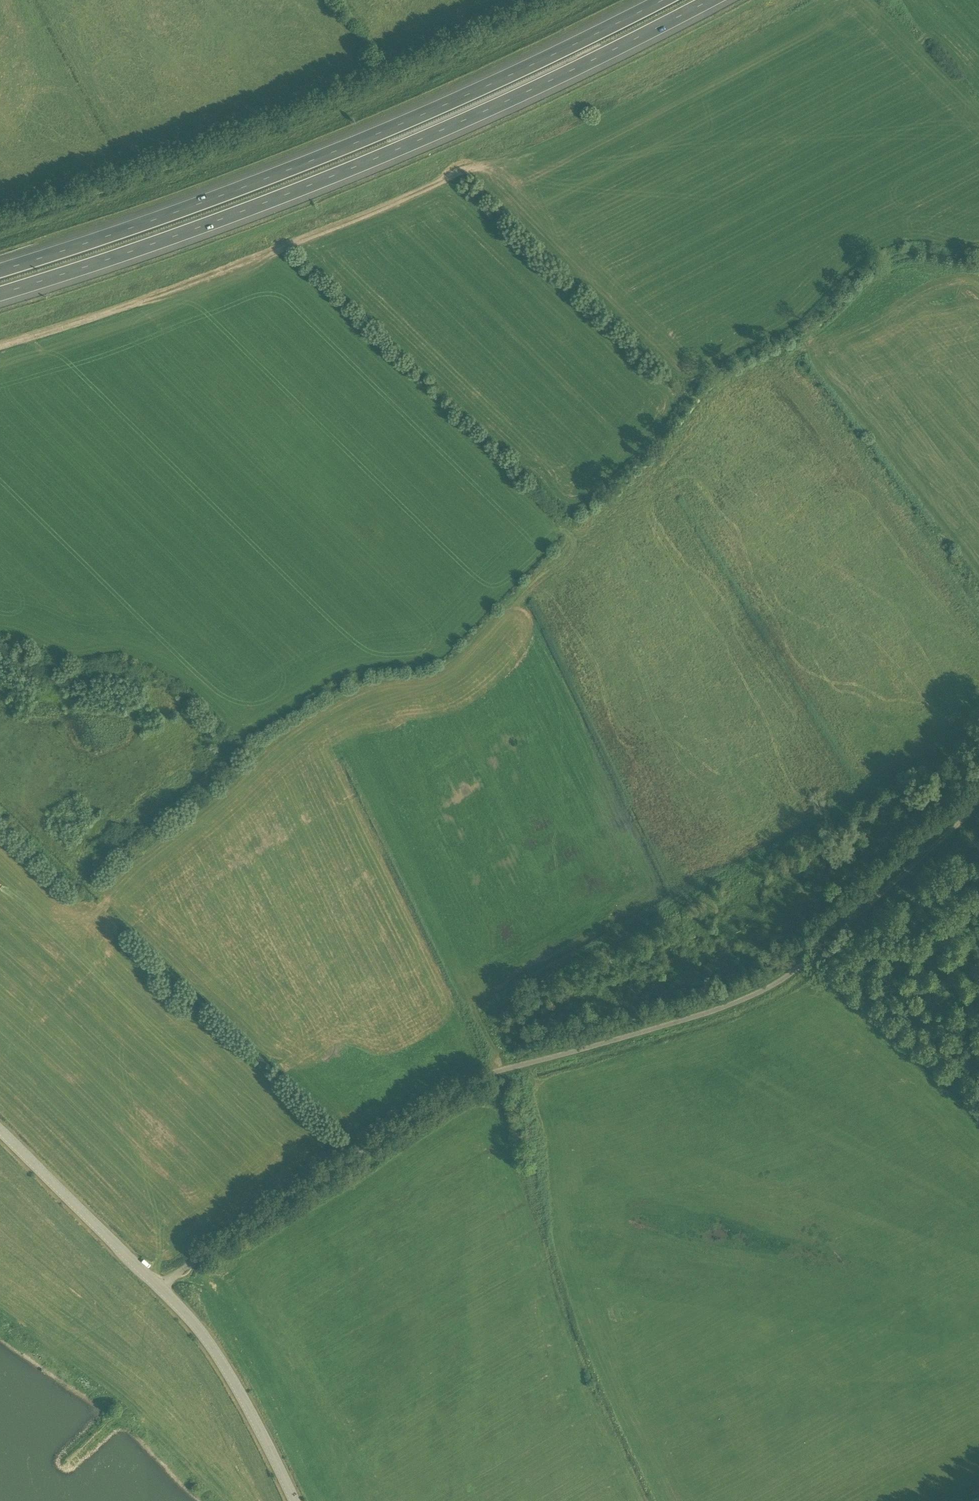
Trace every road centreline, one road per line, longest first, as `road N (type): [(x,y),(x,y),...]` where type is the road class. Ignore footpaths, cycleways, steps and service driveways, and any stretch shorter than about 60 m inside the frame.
road 1 (track): [(156,1288),(492,1073),(766,991),(978,806)]
road 2 (motorway): [(0,294),(399,148),(709,0)]
road 3 (motorway): [(660,0),(390,128),(0,270)]
road 4 (unclassified): [(291,1500),(224,1369),(195,1328),(0,1133)]

